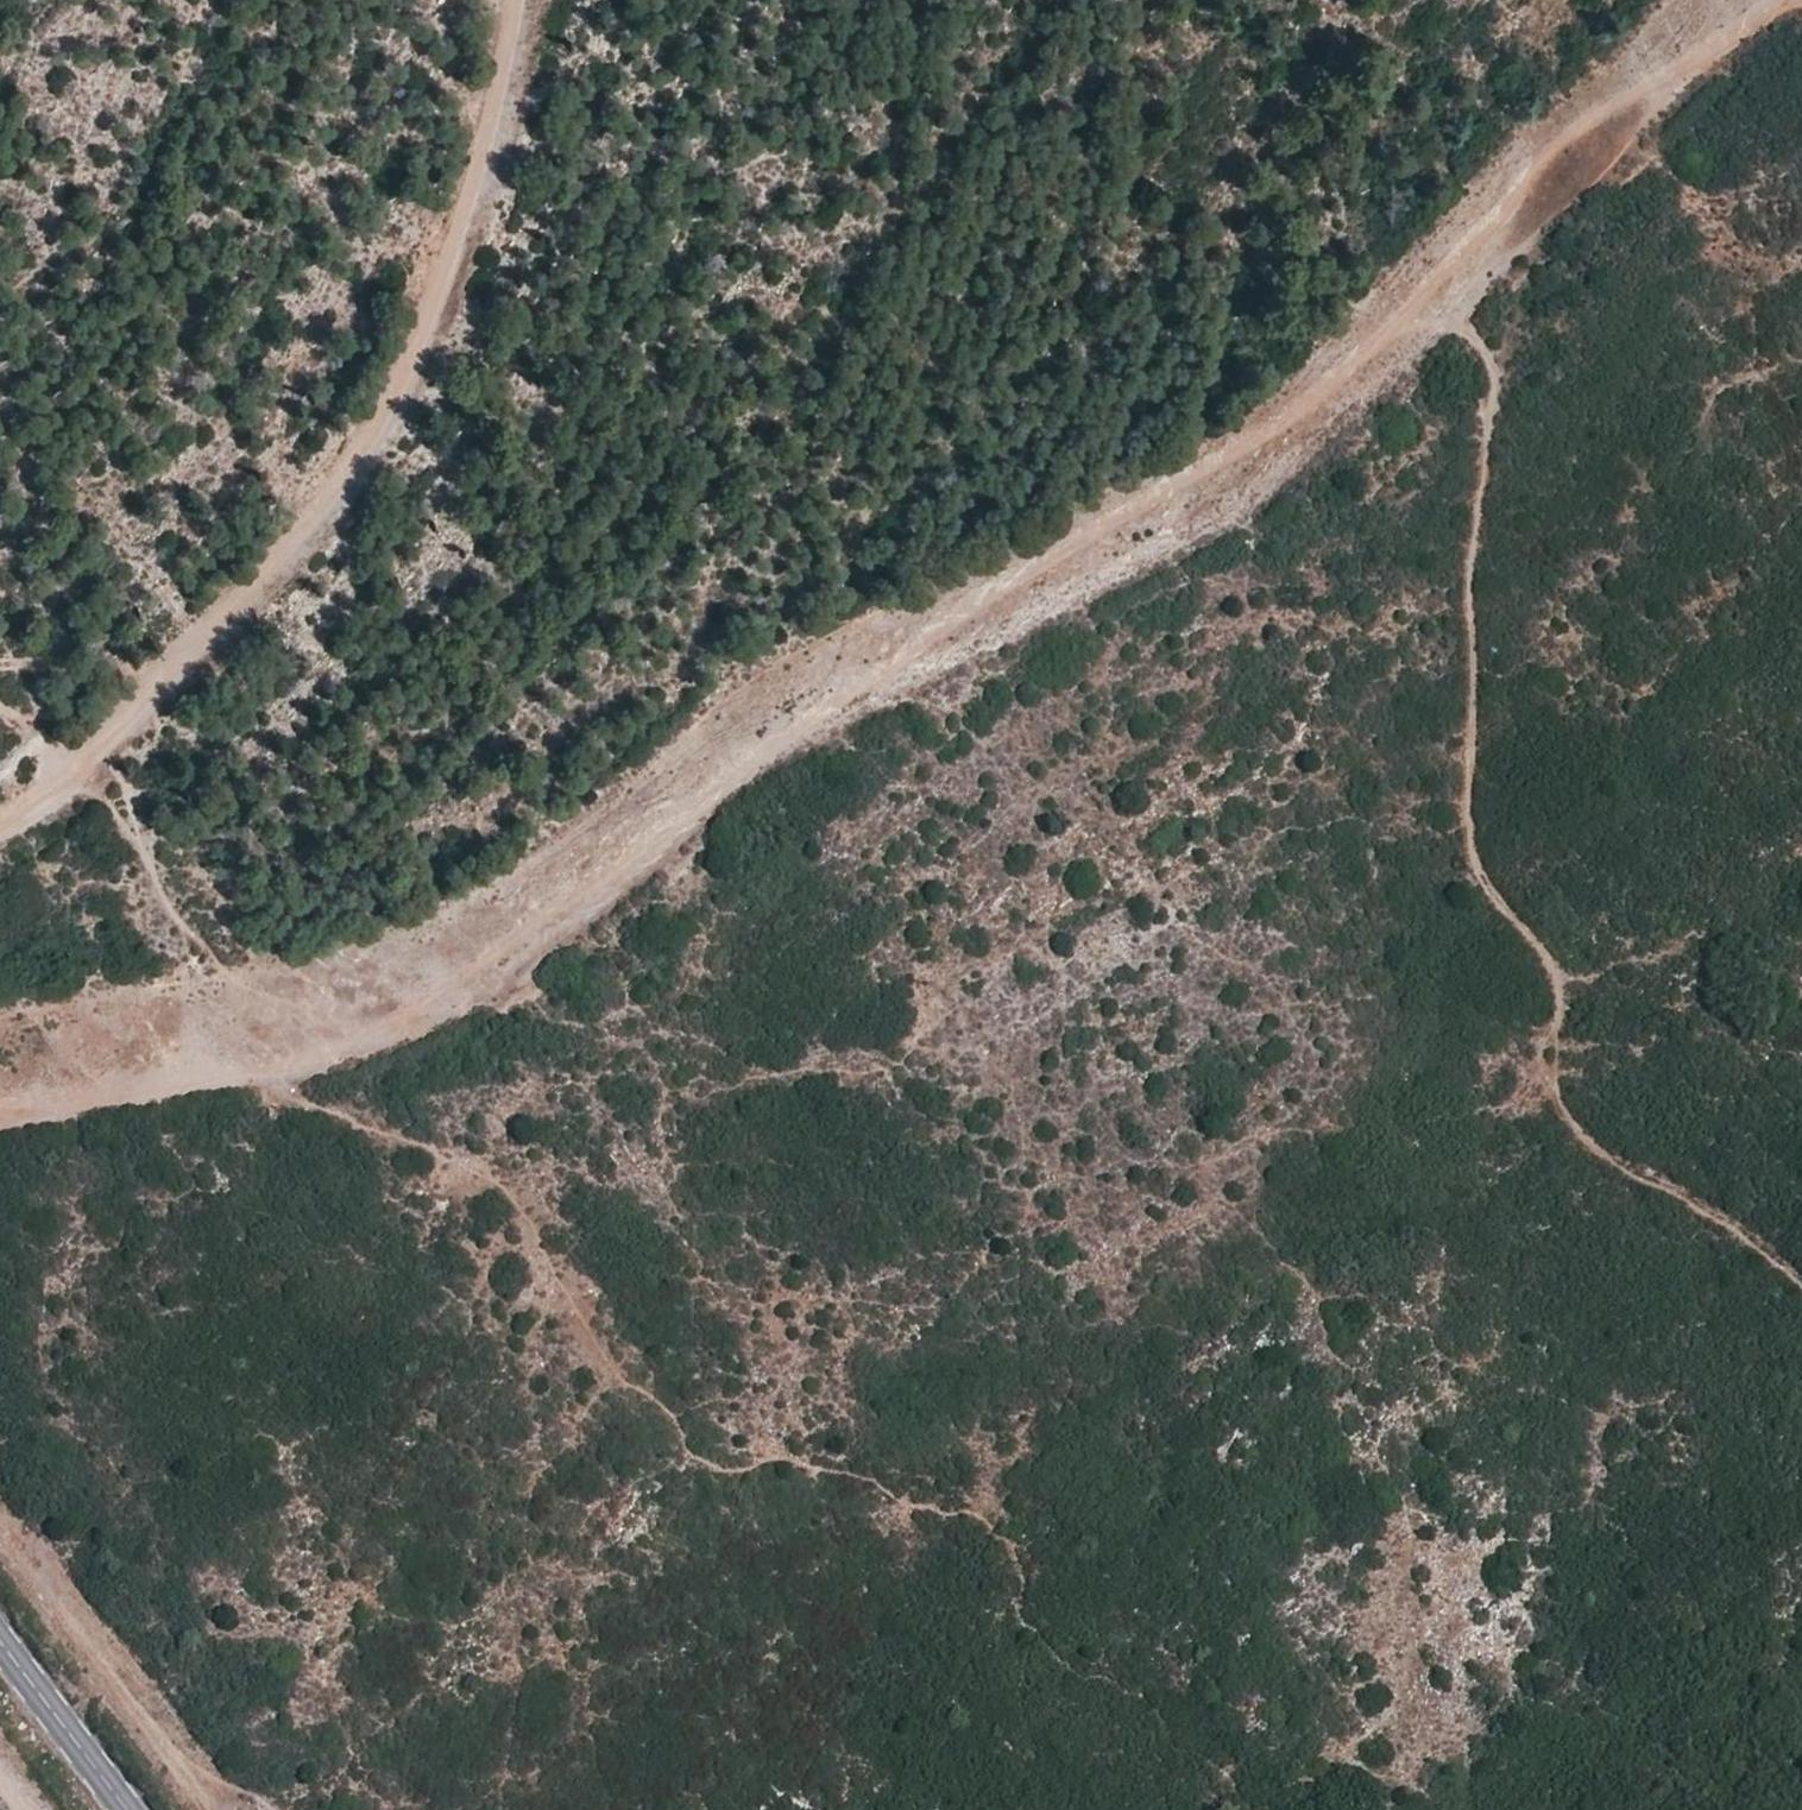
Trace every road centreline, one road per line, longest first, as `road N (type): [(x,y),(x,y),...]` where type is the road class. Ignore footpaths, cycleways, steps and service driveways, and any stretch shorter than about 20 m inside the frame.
road 1 (track): [(0,1127),(252,1076),(497,954),(808,697),(1474,300),(1746,27),(1801,6)]
road 2 (track): [(522,0),(503,110),(424,354),(359,462),(303,546),(218,635),(48,802),(0,827)]
road 3 (track): [(77,771),(131,799),(218,973),(287,1060)]
road 4 (secondary): [(122,1809),(0,1646)]

